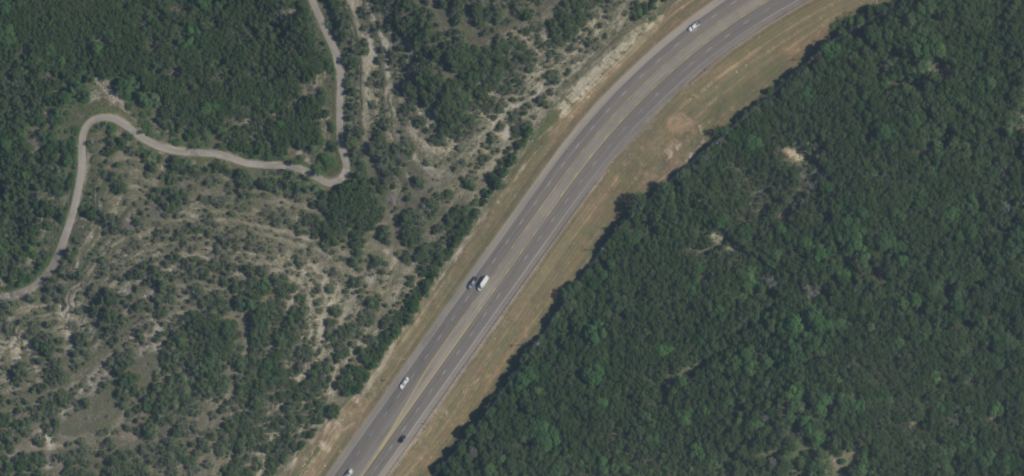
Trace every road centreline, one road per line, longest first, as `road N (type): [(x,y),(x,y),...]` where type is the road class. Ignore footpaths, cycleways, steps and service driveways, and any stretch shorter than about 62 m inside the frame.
road 1 (primary): [(757,0),(670,60),(615,112),(349,475)]

